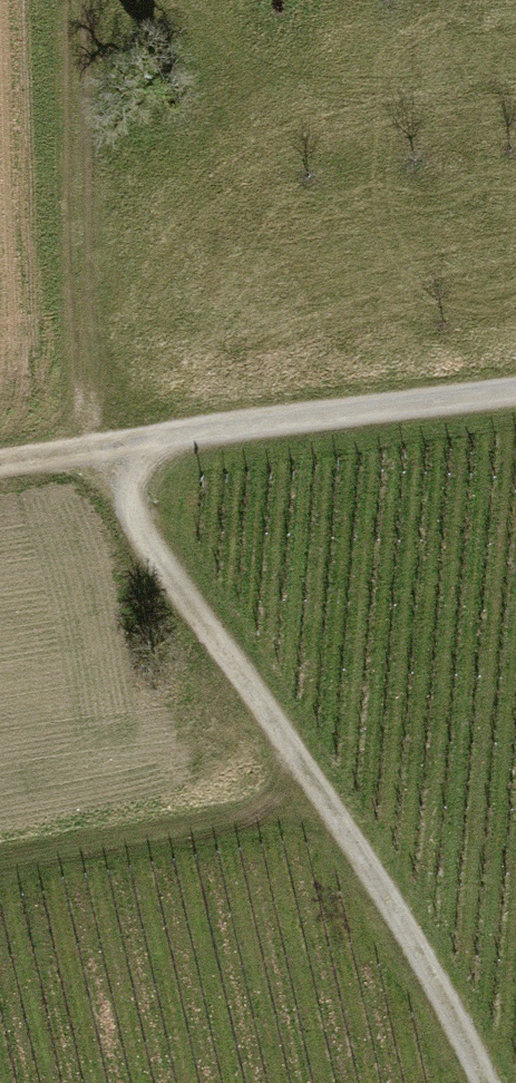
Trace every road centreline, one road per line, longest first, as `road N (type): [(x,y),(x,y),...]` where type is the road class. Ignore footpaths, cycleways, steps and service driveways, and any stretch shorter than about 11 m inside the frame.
road 1 (track): [(82,0),(99,451),(499,1082)]
road 2 (track): [(0,464),(515,399)]
road 3 (track): [(0,845),(307,784)]

